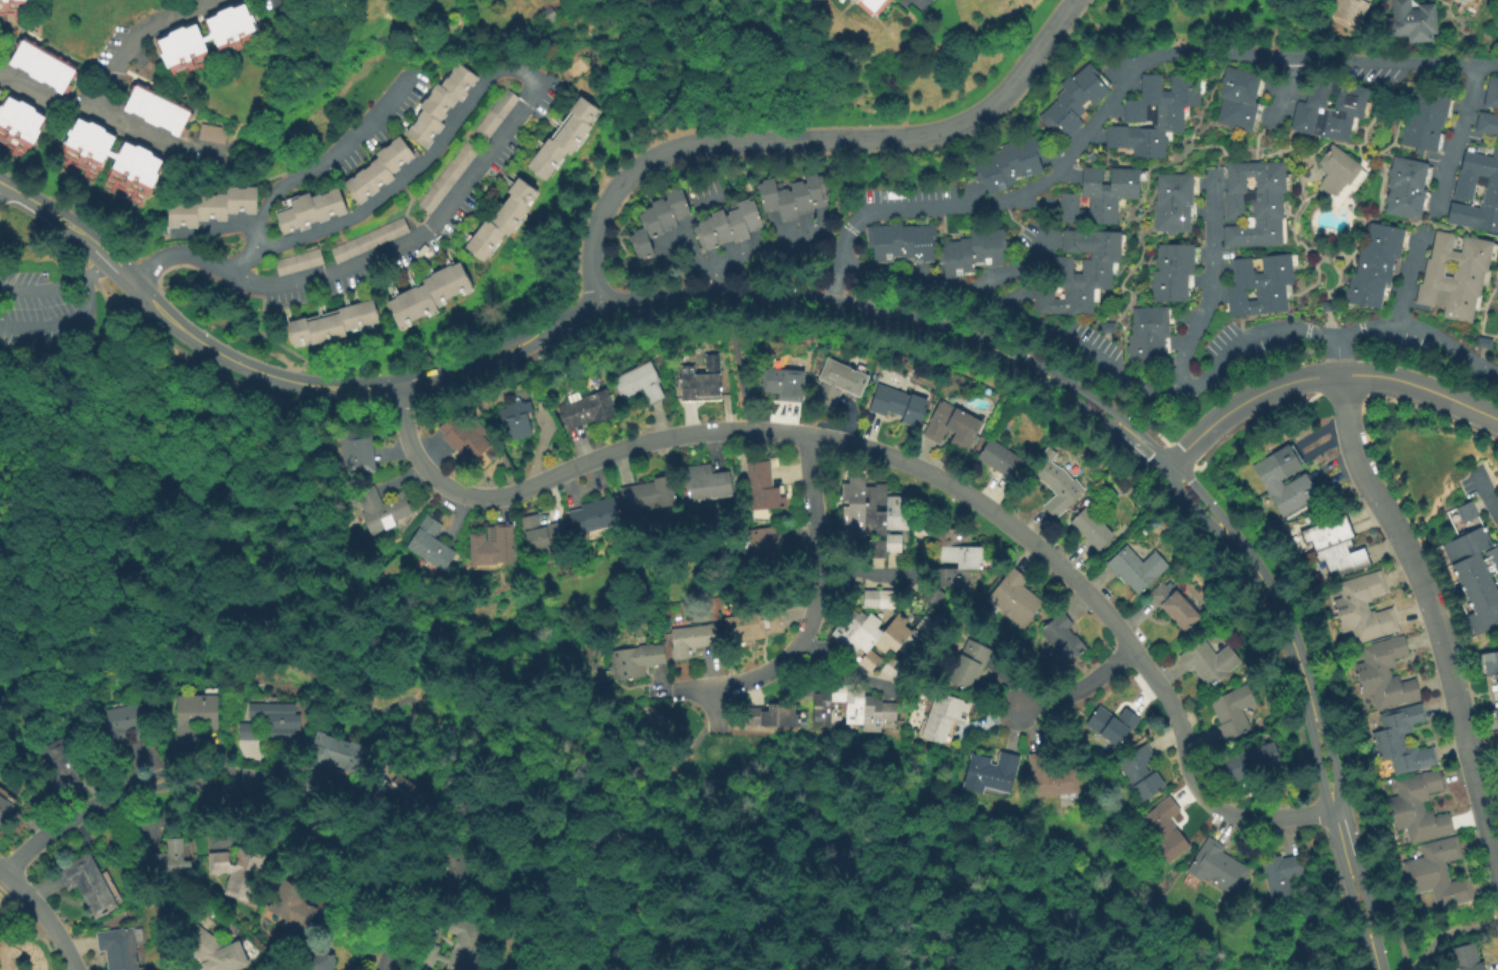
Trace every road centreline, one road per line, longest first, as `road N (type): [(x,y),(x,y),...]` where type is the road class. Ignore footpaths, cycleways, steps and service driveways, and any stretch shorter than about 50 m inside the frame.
road 1 (residential): [(1335,808),(1240,817),(1204,798),(1172,709),(1115,626),(1039,546),(943,478),(863,446),(748,430),(655,441),(515,493),(469,495),(420,461),(394,388)]
road 2 (residential): [(1497,66),(1161,55),(1136,72),(1060,172),(1031,191),(1000,204),(862,217),(835,283)]
road 3 (residential): [(1076,0),(1017,83),(961,128),(922,137),(696,145),(639,168),(607,206),(594,243),(599,309)]
road 4 (residential): [(1339,335),(1275,332),(1197,386),(1157,393),(972,295),(840,264)]
road 5 (residential): [(1497,876),(1433,613),(1356,464),(1342,376)]
road 6 (residential): [(388,962),(407,917),(409,883),(391,836),(364,805),(329,789),(206,769),(175,769),(148,783)]
road 7 (tertiary): [(105,258),(183,331),(267,374),(382,389),(454,371)]
road 8 (residential): [(148,783),(220,787),(346,813),(372,836),(390,872),(388,962)]
road 9 (tertiary): [(1225,533),(1260,577),(1294,647),(1349,865)]
road 10 (residential): [(805,434),(820,569),(804,638),(762,677),(680,692)]
road 11 (tertiary): [(524,338),(639,301),(832,301)]
road 12 (tertiary): [(832,301),(958,333),(1057,380)]
road 13 (residential): [(1184,391),(1184,361),(1213,278),(1214,175)]
road 14 (tertiary): [(1342,376),(1253,399),(1166,470)]
road 15 (residential): [(8,872),(76,816),(148,783)]
road 16 (tertiary): [(1497,420),(1408,384),(1342,376)]
road 17 (residential): [(1473,65),(1471,100),(1437,215)]
road 18 (residential): [(1129,645),(1077,690),(1012,706)]
road 19 (tertiary): [(0,182),(105,258)]
road 20 (residential): [(74,969),(36,905),(0,866)]

